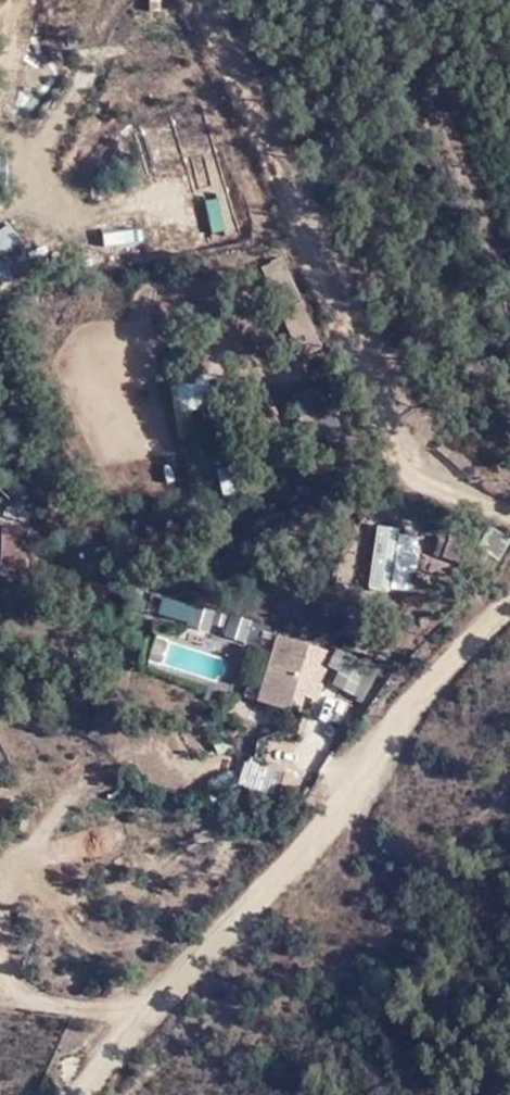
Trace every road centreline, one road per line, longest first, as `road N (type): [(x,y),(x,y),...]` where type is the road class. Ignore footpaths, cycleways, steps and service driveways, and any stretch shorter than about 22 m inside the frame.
road 1 (track): [(86,1094),(161,979),(353,805),(420,685),(509,600)]
road 2 (track): [(509,501),(418,466),(204,0)]

